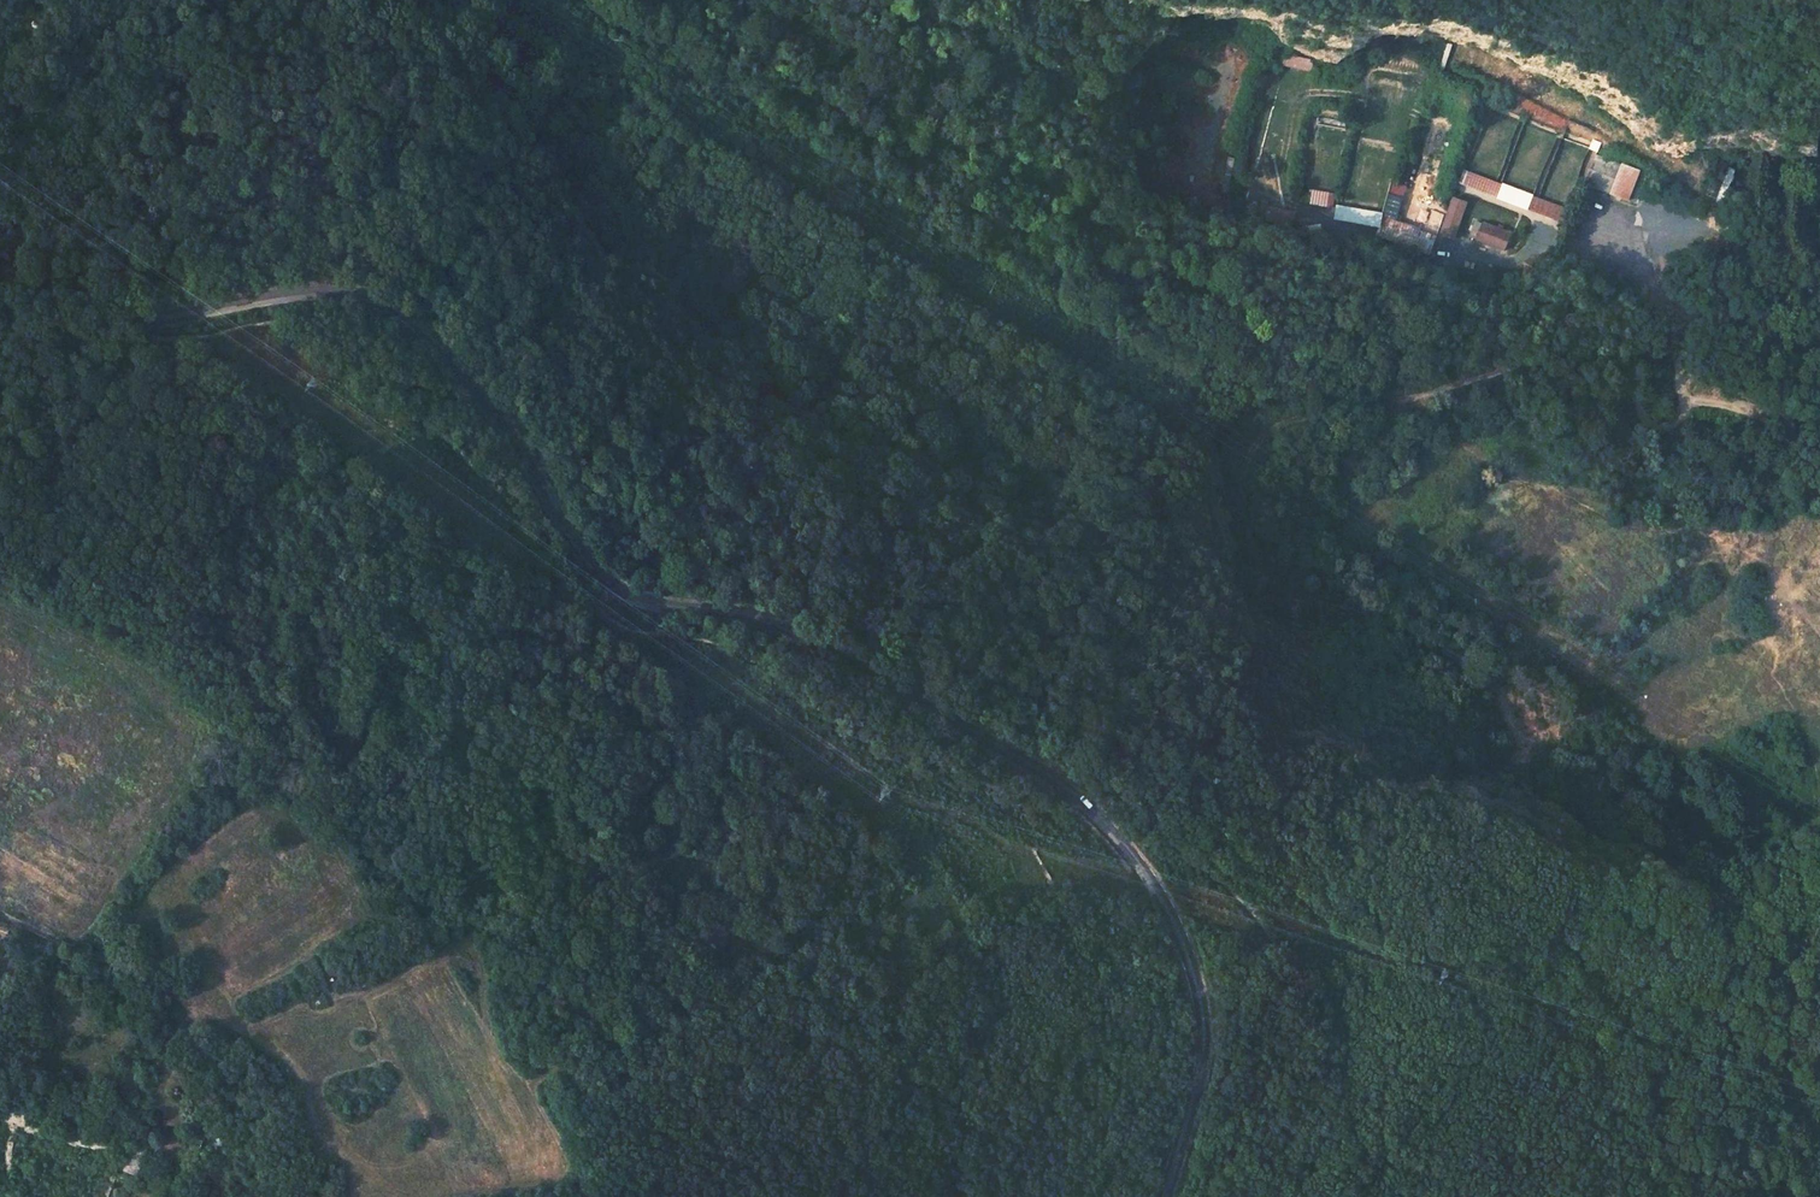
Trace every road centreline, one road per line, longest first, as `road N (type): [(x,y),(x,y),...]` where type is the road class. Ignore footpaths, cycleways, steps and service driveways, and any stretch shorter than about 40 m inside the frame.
road 1 (tertiary): [(0,342),(243,301),(338,294),(389,314),(421,331),(494,409),(598,565),(621,582),(654,600),(752,621),(792,639),(1019,753),(1088,802),(1140,855),(1176,913),(1209,1015),(1200,1099),(1170,1196)]
road 2 (track): [(1670,311),(1684,417),(1652,426),(1603,362),(1582,355),(1328,409),(1270,430),(1244,465),(1245,551),(1271,584),(1390,625),(1482,679),(1527,723)]
road 3 (track): [(0,913),(266,1046),(298,1072),(346,1144),(396,1196)]
road 4 (unclassified): [(1819,347),(1670,311)]
road 5 (track): [(298,1072),(327,1172),(316,1196)]

